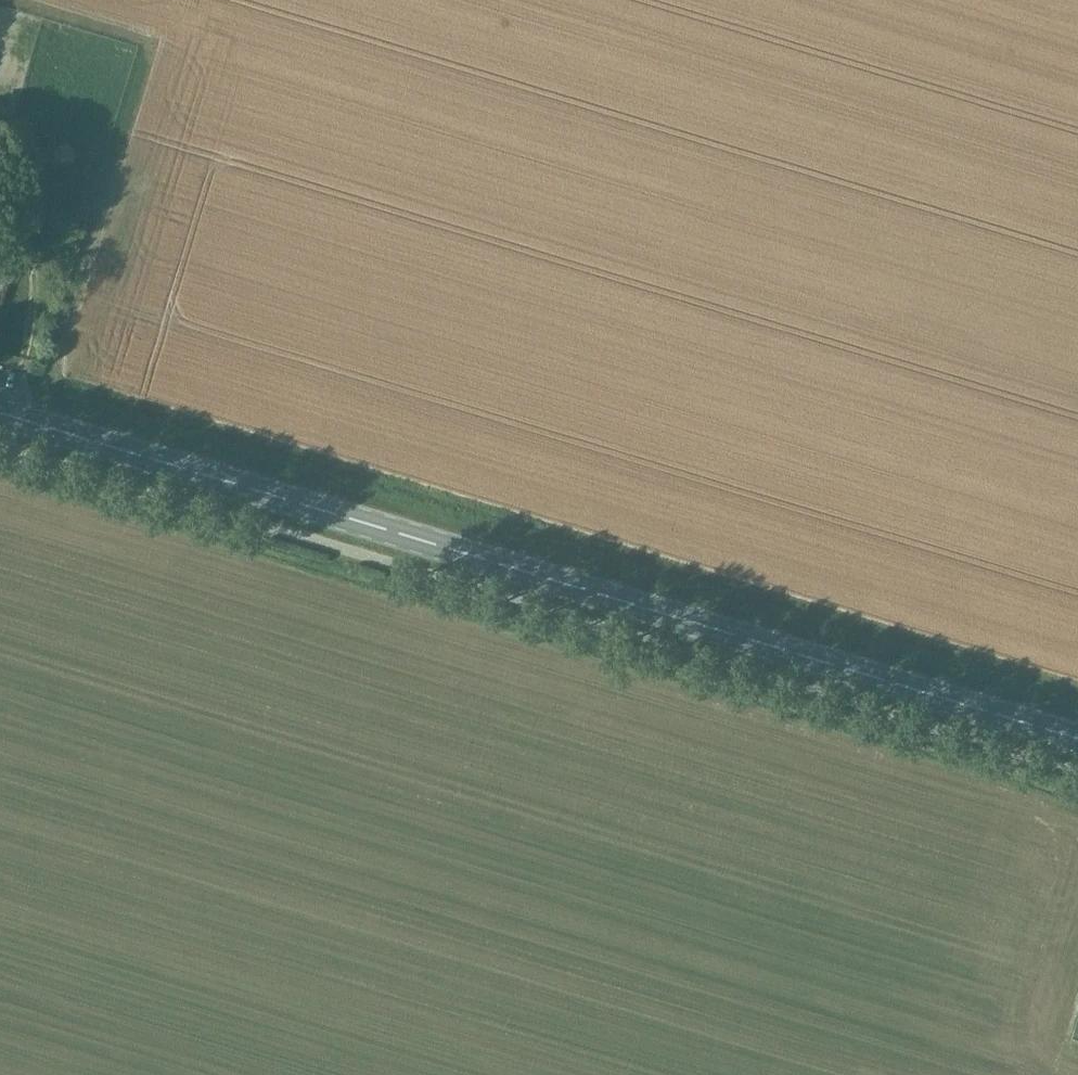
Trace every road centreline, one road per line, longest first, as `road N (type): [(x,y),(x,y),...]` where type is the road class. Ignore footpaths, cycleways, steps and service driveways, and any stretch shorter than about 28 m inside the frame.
road 1 (secondary): [(1077,739),(0,413)]

